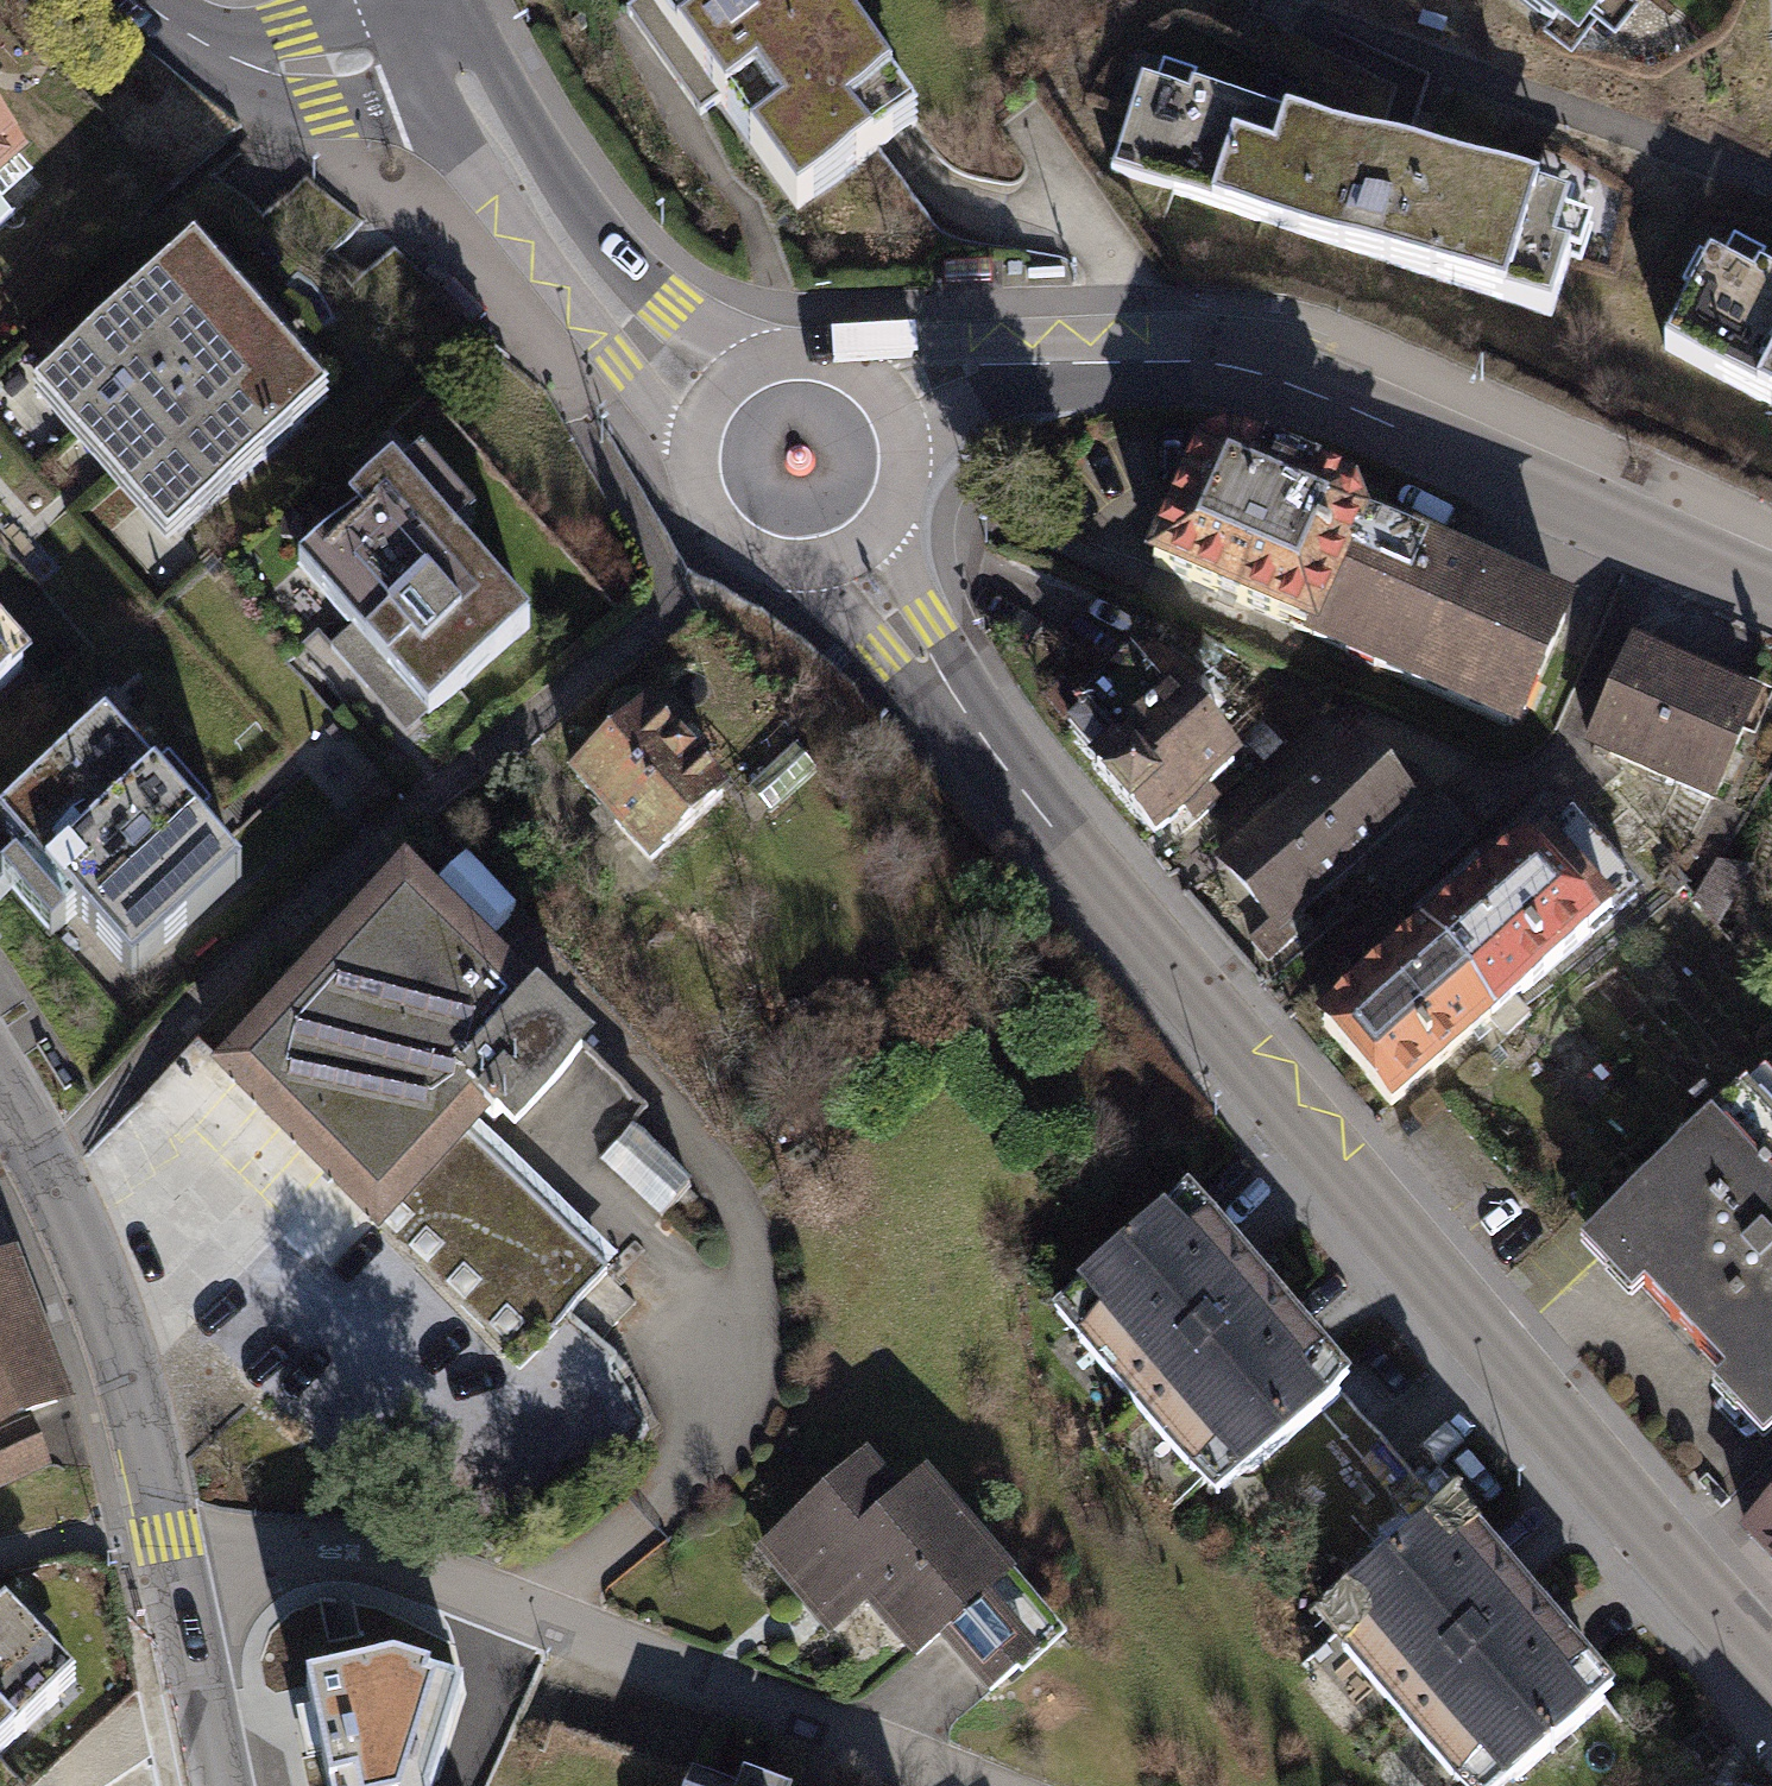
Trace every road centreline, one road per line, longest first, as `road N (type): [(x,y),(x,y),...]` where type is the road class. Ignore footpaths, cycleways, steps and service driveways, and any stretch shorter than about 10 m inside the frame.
road 1 (secondary): [(857,548),(900,629),(1771,1677)]
road 2 (residential): [(1771,593),(1348,405),(1219,364),(1006,364),(942,371),(888,390)]
road 3 (residential): [(169,1531),(397,1556),(973,1785)]
road 4 (secondary): [(440,28),(607,302),(721,386)]
road 5 (residential): [(169,1531),(69,1230),(0,1120)]
road 6 (residential): [(143,0),(252,61),(302,66),(369,55),(440,28)]
road 7 (secondary): [(721,386),(703,415),(698,480),(732,536),(792,562),(857,548)]
road 8 (residential): [(216,1785),(169,1531)]
road 9 (secondary): [(888,390),(860,364),(824,350),(786,349),(750,362),(721,386)]
road 10 (secondary): [(857,548),(881,530),(909,476),(903,416),(888,390)]
road 11 (residential): [(169,1531),(0,1549)]

